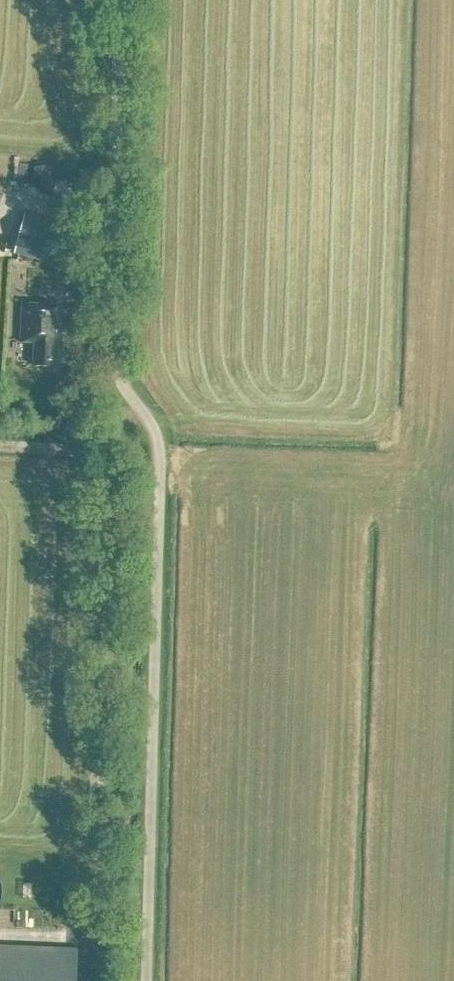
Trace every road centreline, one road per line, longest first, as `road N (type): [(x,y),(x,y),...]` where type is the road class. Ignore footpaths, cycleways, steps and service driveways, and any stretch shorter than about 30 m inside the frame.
road 1 (unclassified): [(147,980),(164,446),(108,354),(116,0)]

